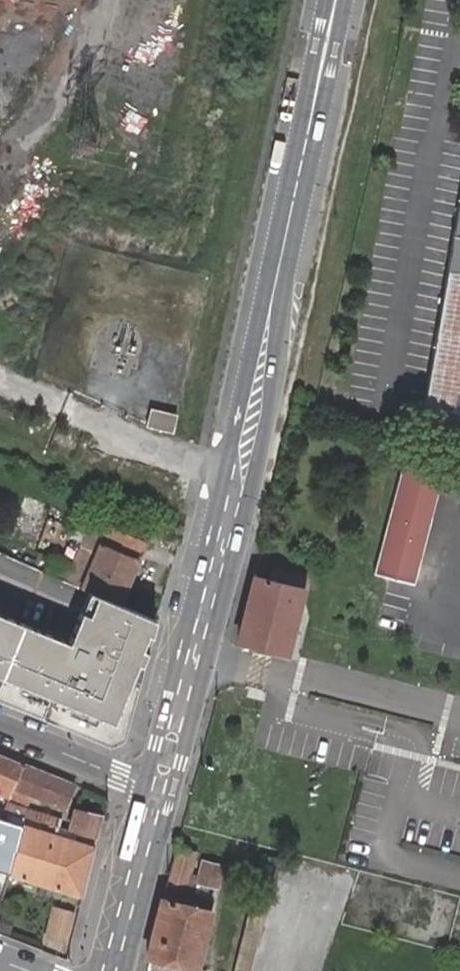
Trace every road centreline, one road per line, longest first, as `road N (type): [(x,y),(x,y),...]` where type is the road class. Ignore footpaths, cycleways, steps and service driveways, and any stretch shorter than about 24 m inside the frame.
road 1 (secondary): [(335,0),(232,502),(155,786)]
road 2 (secondary): [(155,786),(105,970)]
road 3 (residential): [(155,786),(0,723)]

